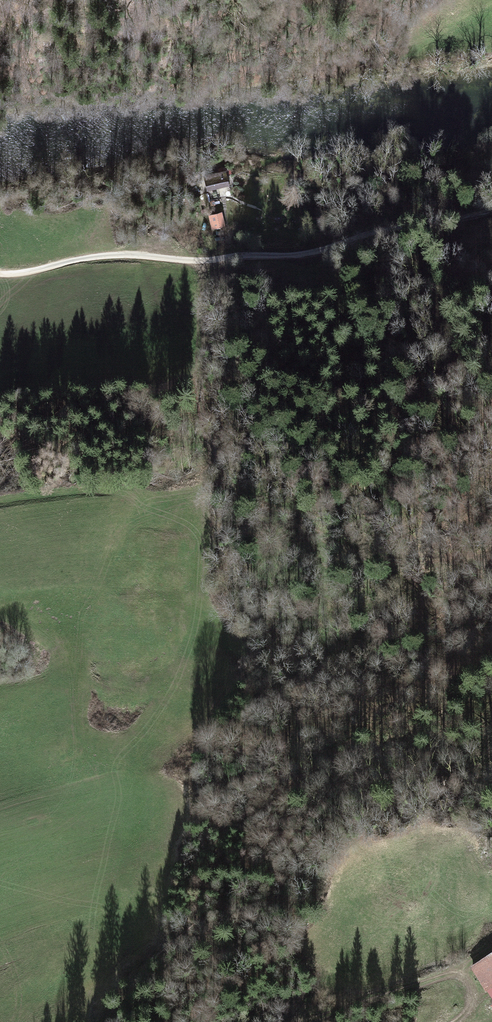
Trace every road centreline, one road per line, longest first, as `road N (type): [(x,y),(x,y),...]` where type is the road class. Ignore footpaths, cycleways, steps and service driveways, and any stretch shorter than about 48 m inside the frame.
road 1 (track): [(199,257),(201,384),(214,458),(189,675),(125,759)]
road 2 (unclassified): [(0,273),(116,256),(310,254),(491,208)]
road 3 (track): [(214,458),(234,491),(347,549),(384,560),(491,555)]
road 4 (track): [(326,1021),(461,973),(491,951)]

